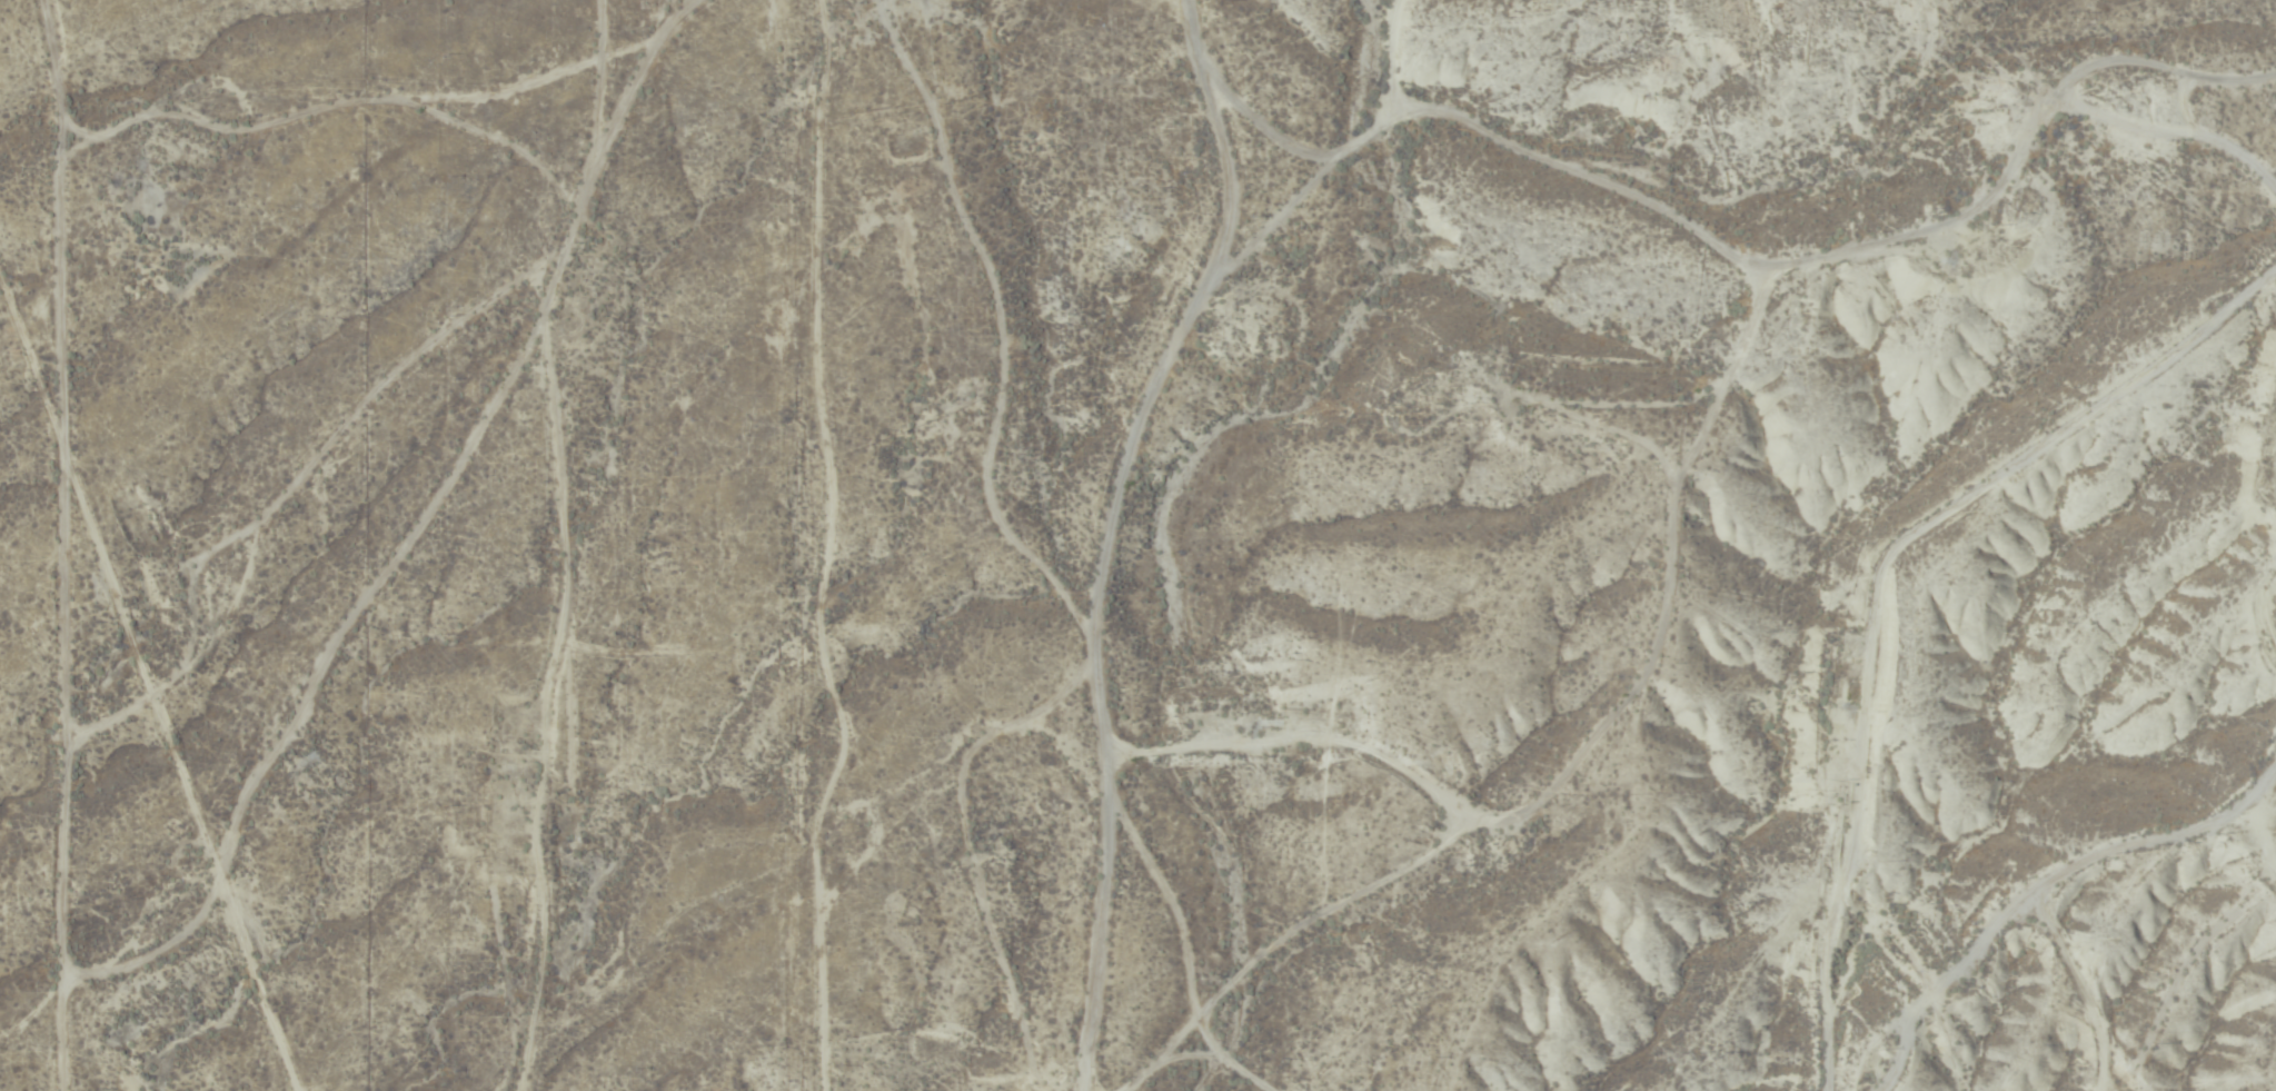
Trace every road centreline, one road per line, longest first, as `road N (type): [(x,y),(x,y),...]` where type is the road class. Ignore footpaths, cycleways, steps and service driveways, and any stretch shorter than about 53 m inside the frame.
road 1 (residential): [(2275,137),(2222,108),(2129,137),(1944,252),(1690,281),(1448,159),(1280,159),(1193,136),(1173,0)]
road 2 (residential): [(575,0),(540,211),(535,408),(551,426),(575,554),(483,867),(502,1090)]
road 3 (residential): [(1086,1090),(1077,1041),(1094,1024),(1095,606),(1222,148)]
road 4 (residential): [(1860,1090),(2041,896),(2249,728),(2249,583),(2275,526)]

